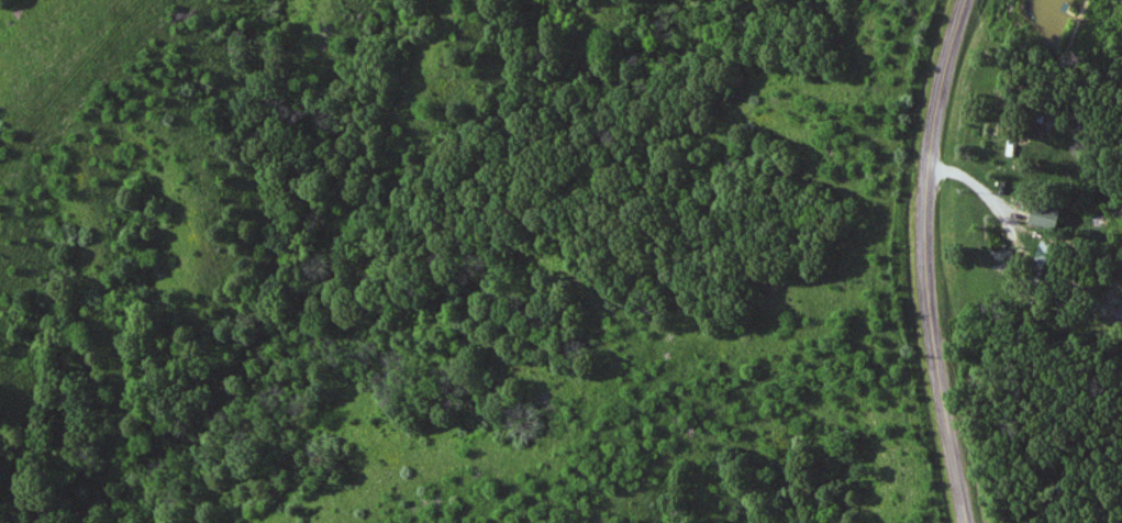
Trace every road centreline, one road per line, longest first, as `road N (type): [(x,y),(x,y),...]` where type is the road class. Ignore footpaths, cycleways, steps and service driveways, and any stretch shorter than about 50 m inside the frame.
road 1 (tertiary): [(971,522),(927,268),(937,103),(962,0)]

